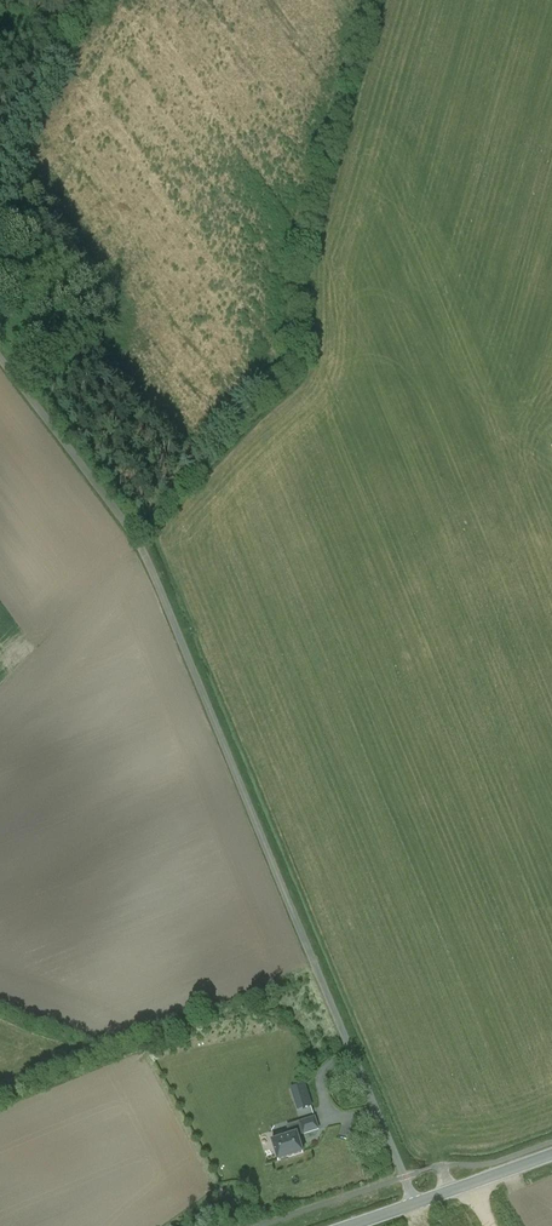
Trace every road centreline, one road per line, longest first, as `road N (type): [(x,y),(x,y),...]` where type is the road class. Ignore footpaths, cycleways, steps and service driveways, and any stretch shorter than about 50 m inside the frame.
road 1 (unclassified): [(0,360),(138,541),(415,1204)]
road 2 (unclassified): [(415,1204),(551,1155)]

